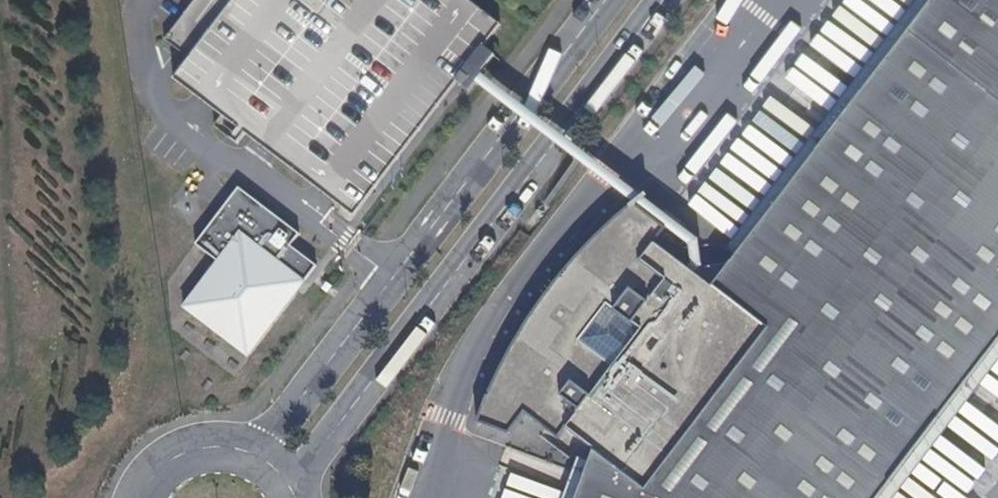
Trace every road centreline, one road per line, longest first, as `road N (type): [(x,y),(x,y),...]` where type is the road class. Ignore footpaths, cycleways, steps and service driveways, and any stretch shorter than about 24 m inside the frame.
road 1 (unclassified): [(292,491),(665,0)]
road 2 (unclassified): [(606,0),(253,455)]
road 3 (unclassified): [(253,455),(217,447),(182,454),(152,475),(138,497)]

